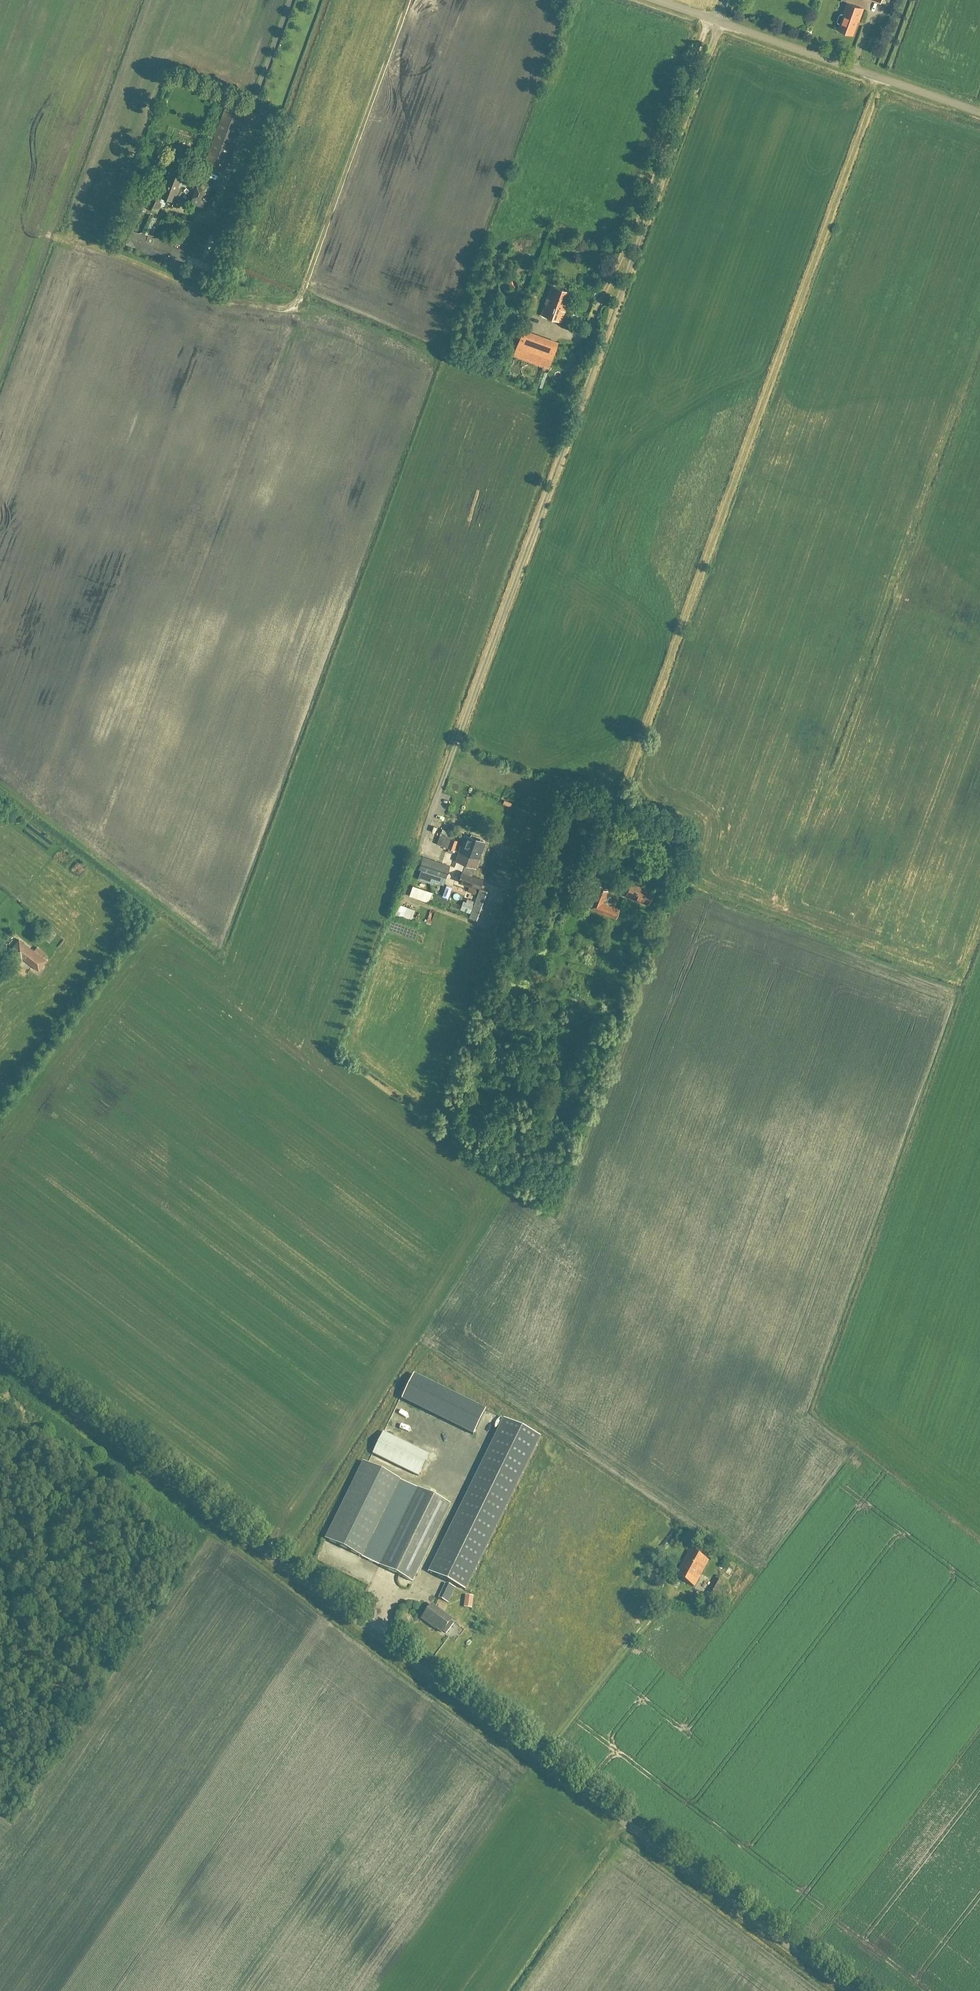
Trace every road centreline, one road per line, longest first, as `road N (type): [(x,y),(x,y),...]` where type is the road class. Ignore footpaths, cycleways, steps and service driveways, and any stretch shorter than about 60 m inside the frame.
road 1 (unclassified): [(851,1990),(0,1350)]
road 2 (track): [(408,0),(293,308),(209,298)]
road 3 (unclassified): [(979,114),(657,0)]

